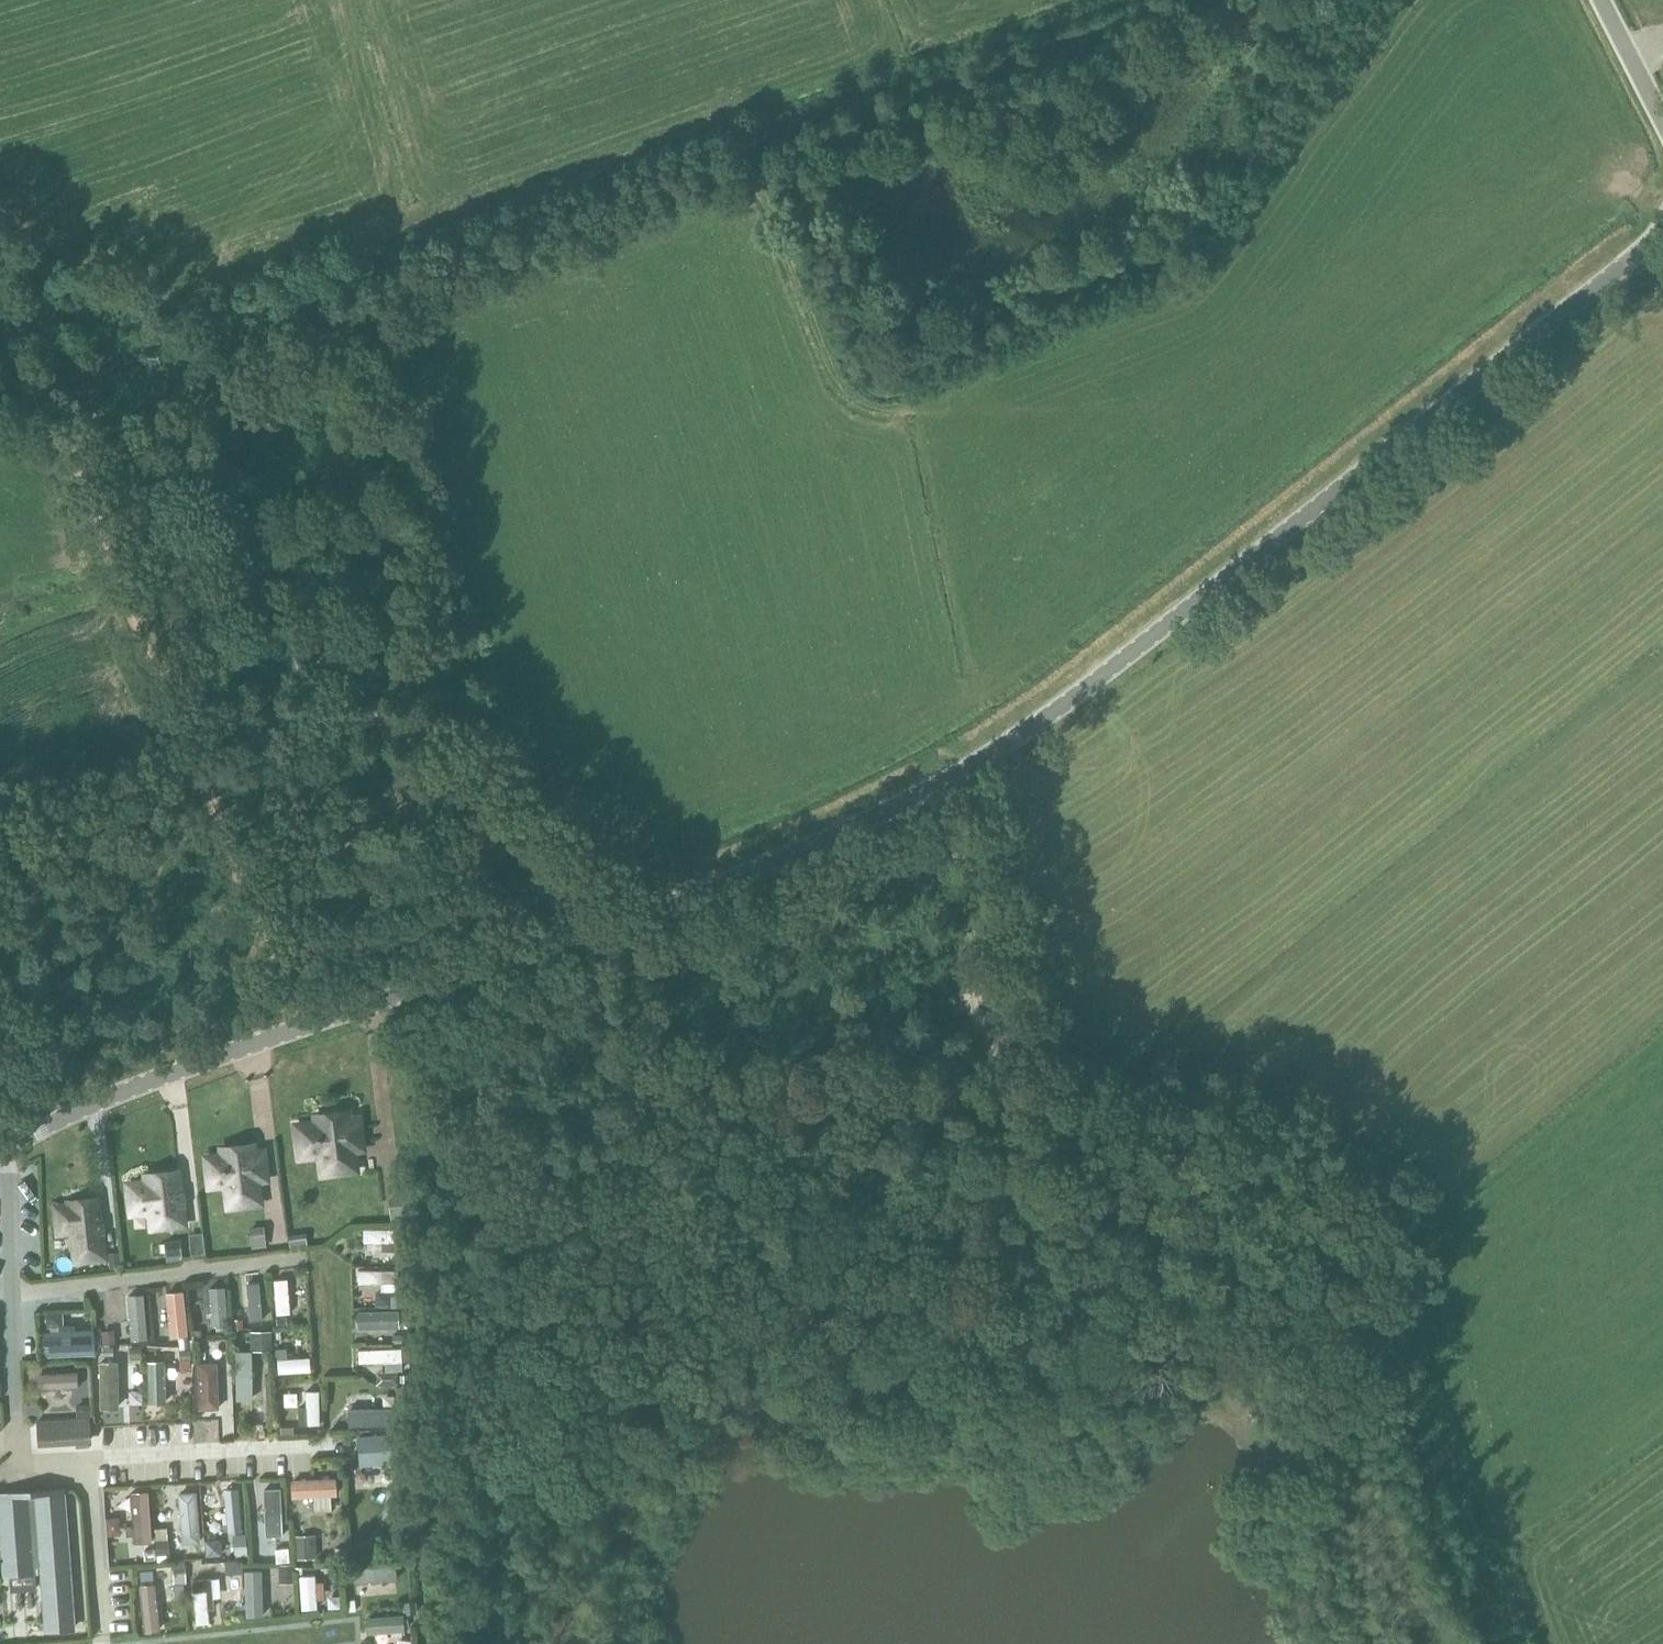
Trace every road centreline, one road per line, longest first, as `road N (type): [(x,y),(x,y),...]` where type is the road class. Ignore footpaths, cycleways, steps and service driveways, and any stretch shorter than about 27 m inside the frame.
road 1 (unclassified): [(0,1155),(117,1093),(700,889),(948,778),(1037,724),(1662,225)]
road 2 (track): [(300,1027),(74,445),(0,433)]
road 3 (unclassified): [(1662,122),(1599,0)]

